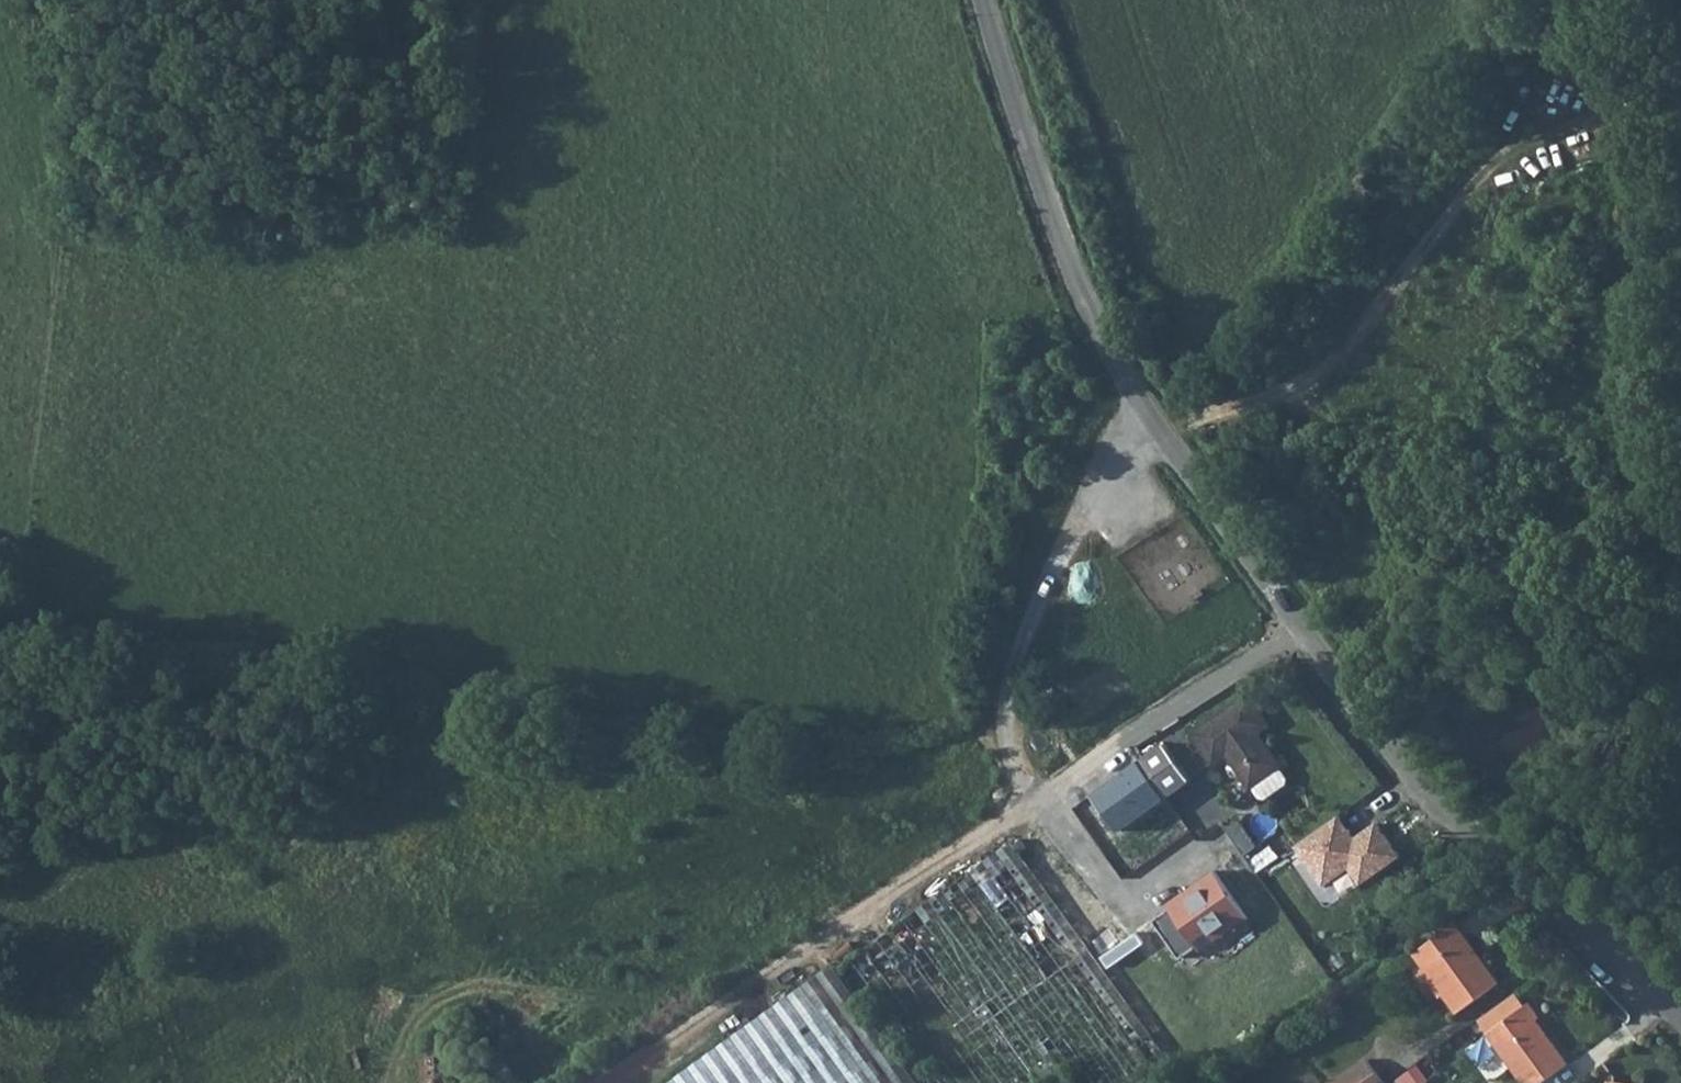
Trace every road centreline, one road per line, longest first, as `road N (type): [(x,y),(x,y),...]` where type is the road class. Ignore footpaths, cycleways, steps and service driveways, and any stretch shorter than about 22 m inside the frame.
road 1 (unclassified): [(985,0),(1097,327),(1301,633)]
road 2 (residential): [(1301,633),(1467,824),(1680,1018)]

